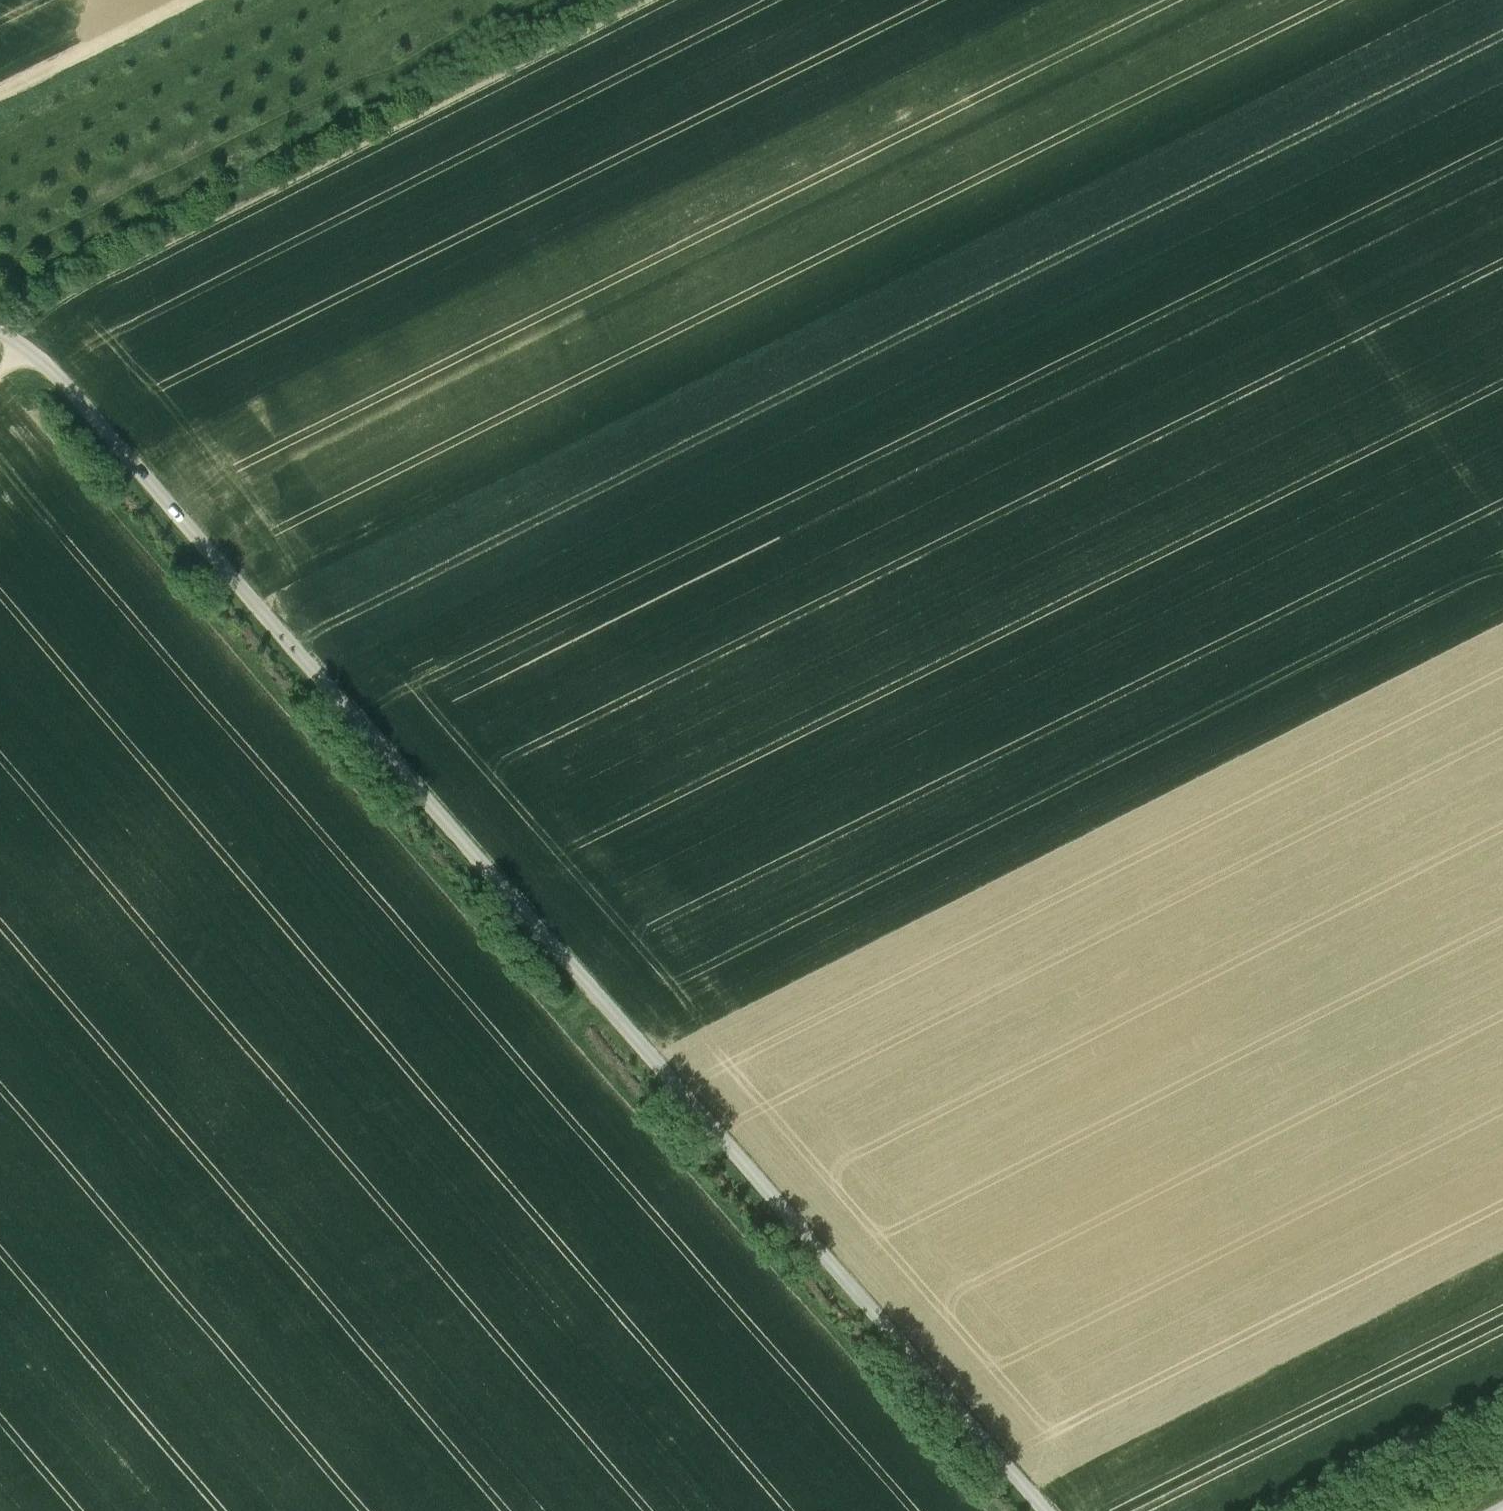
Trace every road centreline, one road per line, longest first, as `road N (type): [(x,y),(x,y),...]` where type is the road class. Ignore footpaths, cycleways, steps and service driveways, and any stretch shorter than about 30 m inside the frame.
road 1 (track): [(30,349),(1044,1510)]
road 2 (track): [(0,97),(193,0)]

